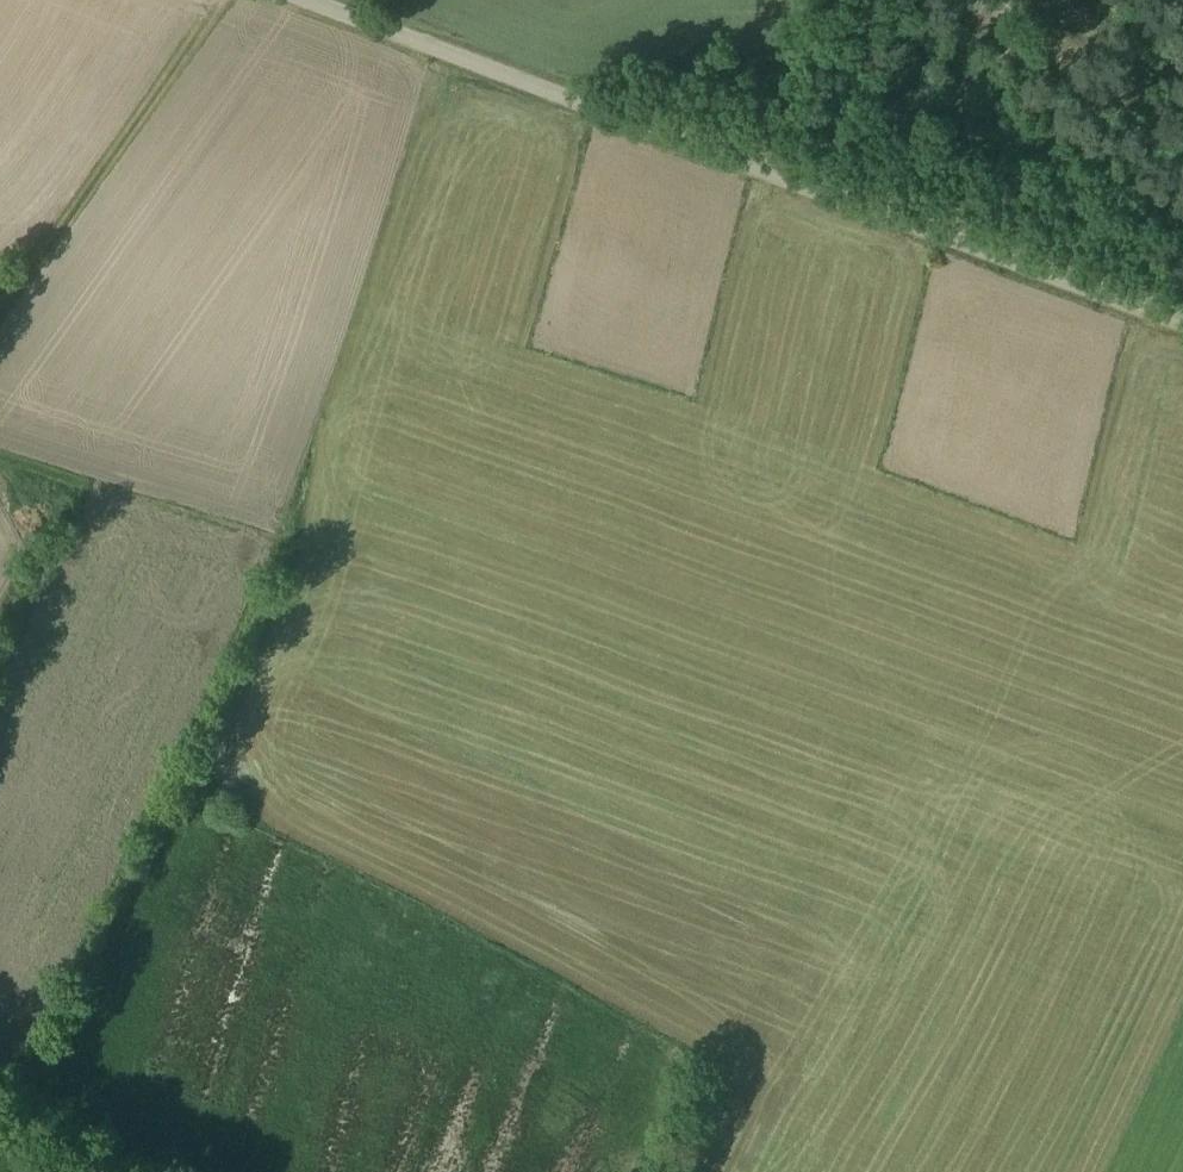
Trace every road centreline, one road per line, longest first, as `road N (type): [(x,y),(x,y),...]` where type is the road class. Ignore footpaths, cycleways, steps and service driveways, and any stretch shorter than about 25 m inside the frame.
road 1 (residential): [(307,0),(1182,323)]
road 2 (track): [(213,0),(0,298)]

